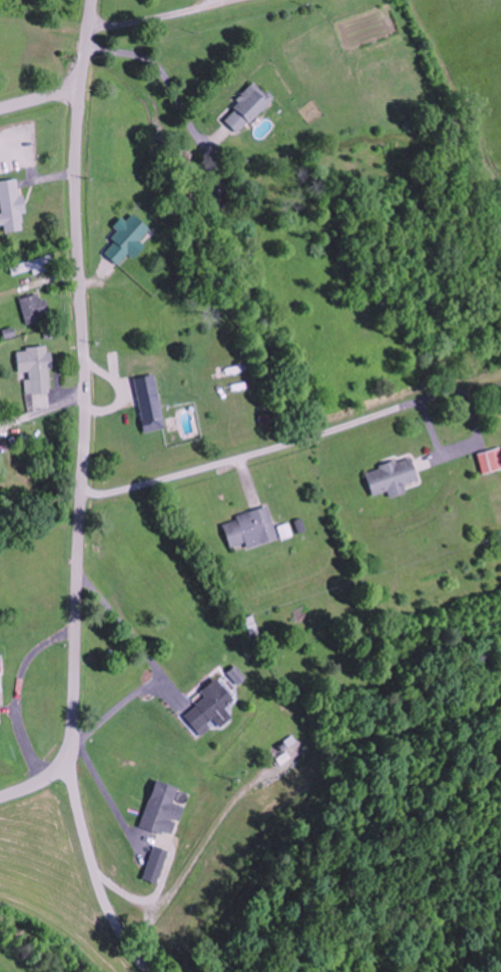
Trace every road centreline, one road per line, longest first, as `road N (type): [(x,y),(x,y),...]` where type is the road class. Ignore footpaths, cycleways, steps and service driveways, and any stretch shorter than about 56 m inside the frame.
road 1 (residential): [(0,800),(55,772),(75,724),(82,381),(72,189),(89,0)]
road 2 (residential): [(149,971),(103,896),(77,804),(73,736)]

